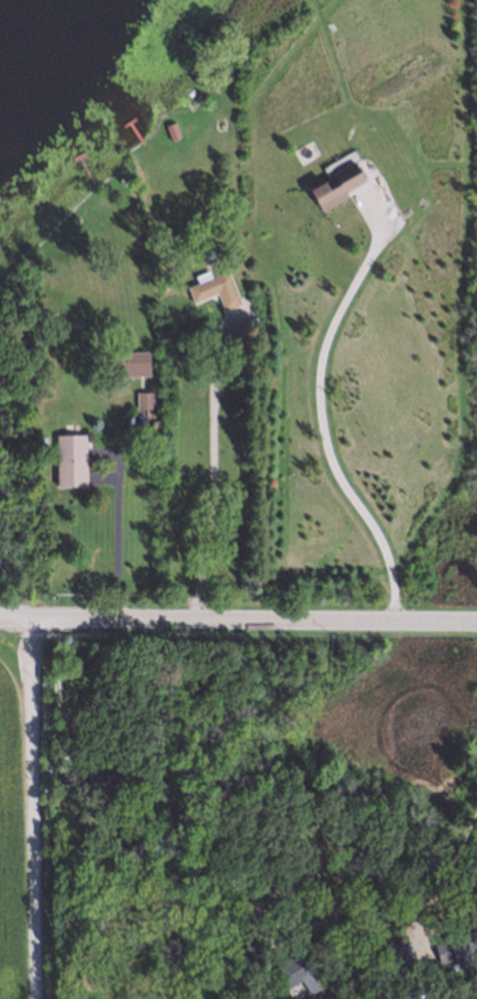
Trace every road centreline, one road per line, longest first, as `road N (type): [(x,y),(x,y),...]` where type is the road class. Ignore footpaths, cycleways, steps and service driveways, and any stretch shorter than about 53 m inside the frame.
road 1 (tertiary): [(0,625),(476,630)]

